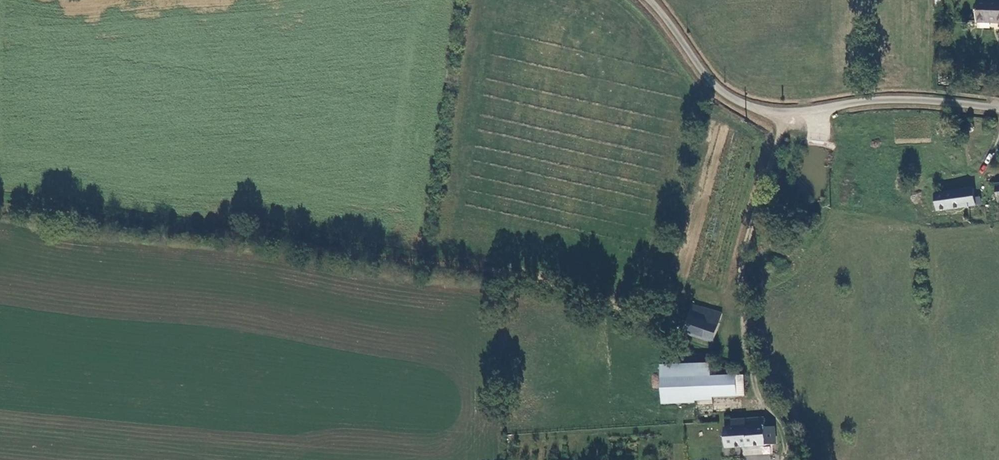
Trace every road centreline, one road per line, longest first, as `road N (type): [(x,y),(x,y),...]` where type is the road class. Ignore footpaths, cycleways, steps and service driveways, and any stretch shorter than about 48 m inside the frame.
road 1 (track): [(0,206),(250,231),(337,255),(489,270),(752,359)]
road 2 (unclassified): [(653,0),(714,82),(756,110),(782,117),(875,97),(998,106)]
road 3 (track): [(782,117),(744,259),(741,305),(752,359)]

